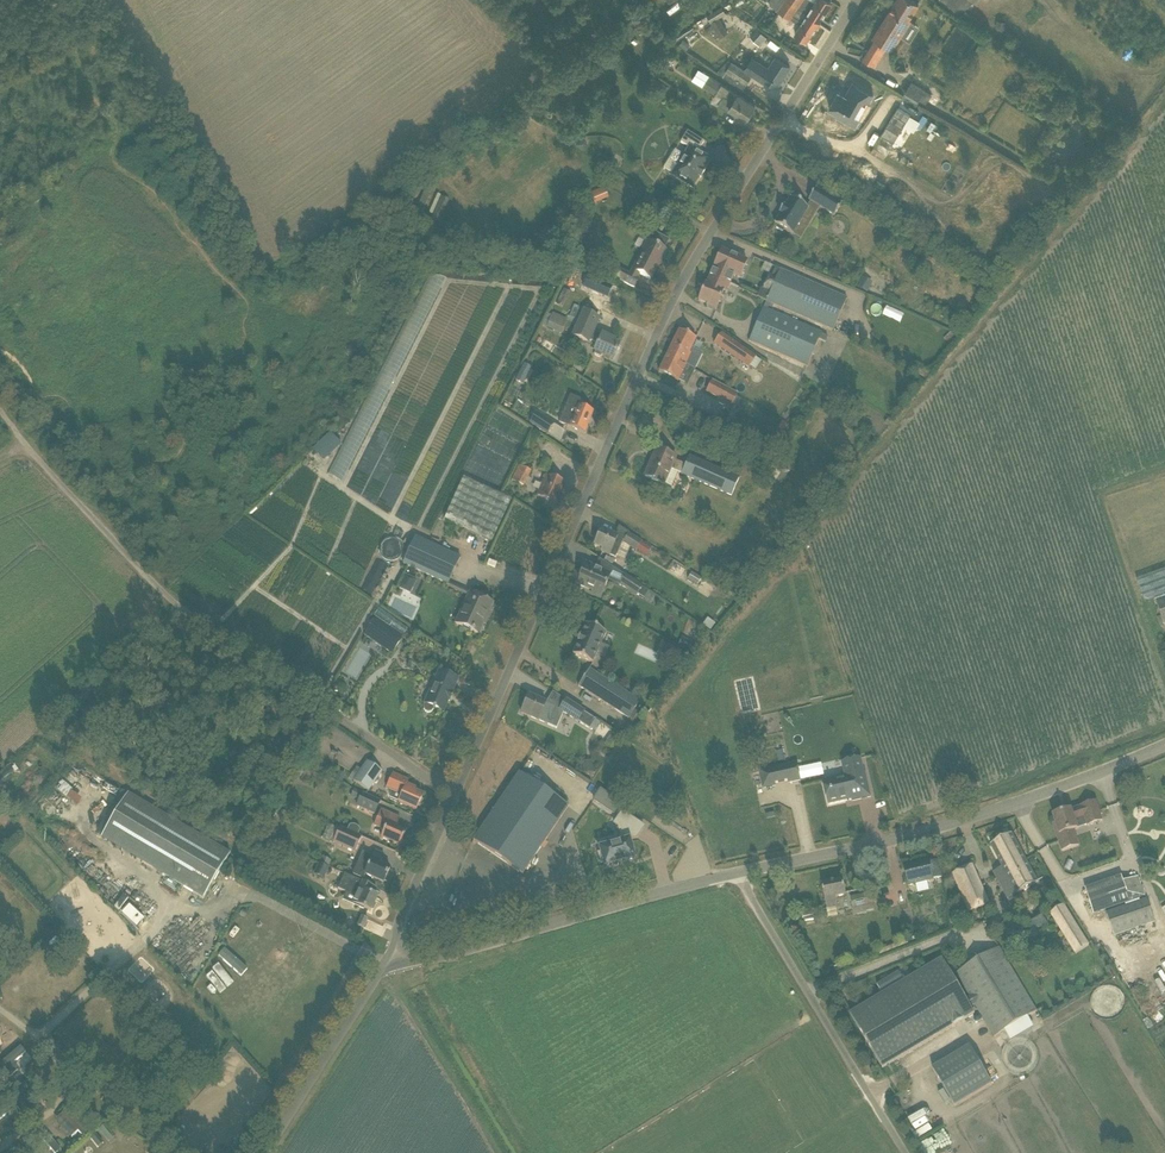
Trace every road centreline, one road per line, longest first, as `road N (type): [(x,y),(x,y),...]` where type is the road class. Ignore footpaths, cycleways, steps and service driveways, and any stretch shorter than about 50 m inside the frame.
road 1 (unclassified): [(455,794),(698,253)]
road 2 (unclassified): [(455,794),(173,605),(25,446)]
road 3 (unclassified): [(738,873),(1017,803),(1164,748)]
road 4 (unclassified): [(392,963),(738,873)]
road 5 (unclassified): [(905,1152),(738,873)]
road 6 (unclassified): [(860,0),(698,253)]
road 7 (unclassified): [(266,1152),(392,963)]
road 8 (unclassified): [(392,963),(455,794)]

